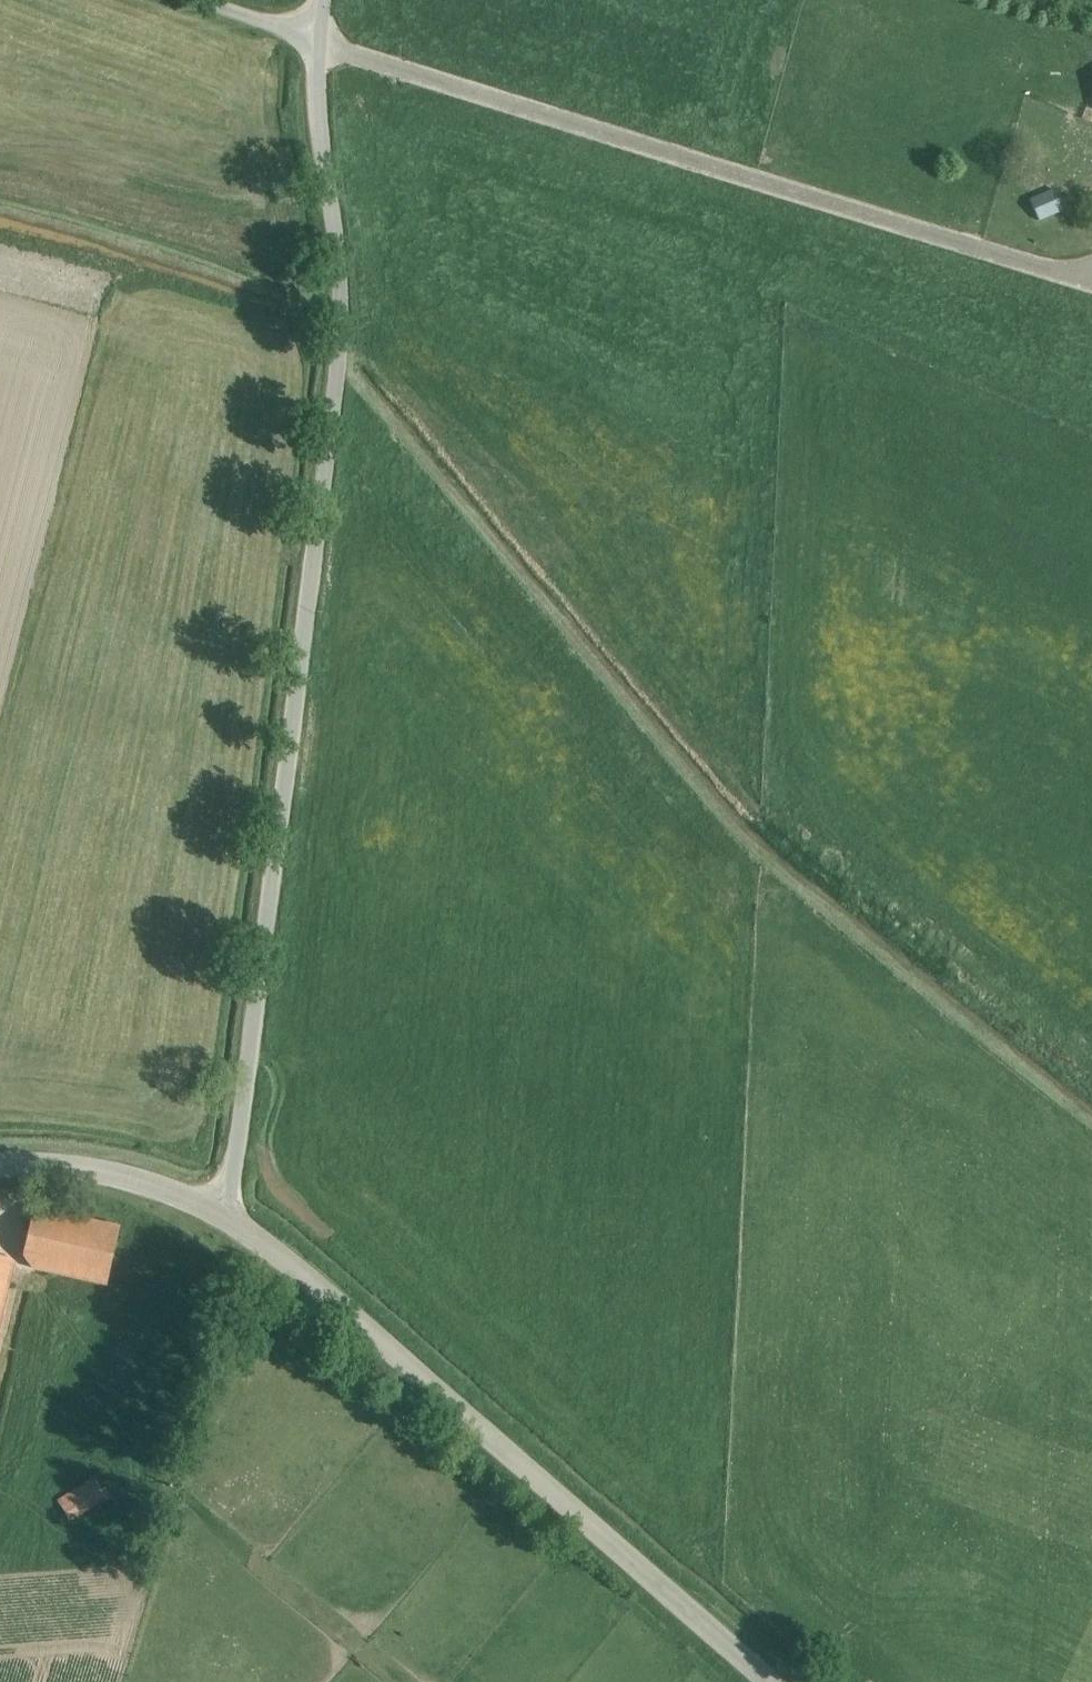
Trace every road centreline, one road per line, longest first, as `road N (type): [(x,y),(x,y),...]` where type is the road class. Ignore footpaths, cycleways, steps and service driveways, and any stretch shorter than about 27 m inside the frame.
road 1 (unclassified): [(219,1206),(233,1170),(339,357),(321,40)]
road 2 (track): [(1091,1116),(746,845),(339,357)]
road 3 (unclassified): [(769,1681),(219,1206)]
road 4 (unclassified): [(219,1206),(132,1176),(0,1168)]

